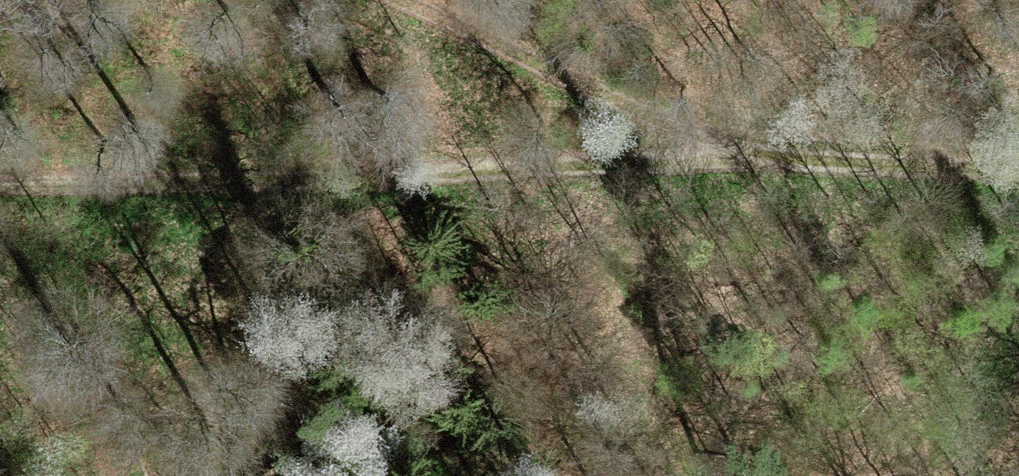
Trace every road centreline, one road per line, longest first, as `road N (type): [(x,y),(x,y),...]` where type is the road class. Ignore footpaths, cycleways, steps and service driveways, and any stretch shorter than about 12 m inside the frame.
road 1 (track): [(0,187),(523,167),(1018,172)]
road 2 (track): [(415,0),(581,99),(669,168)]

